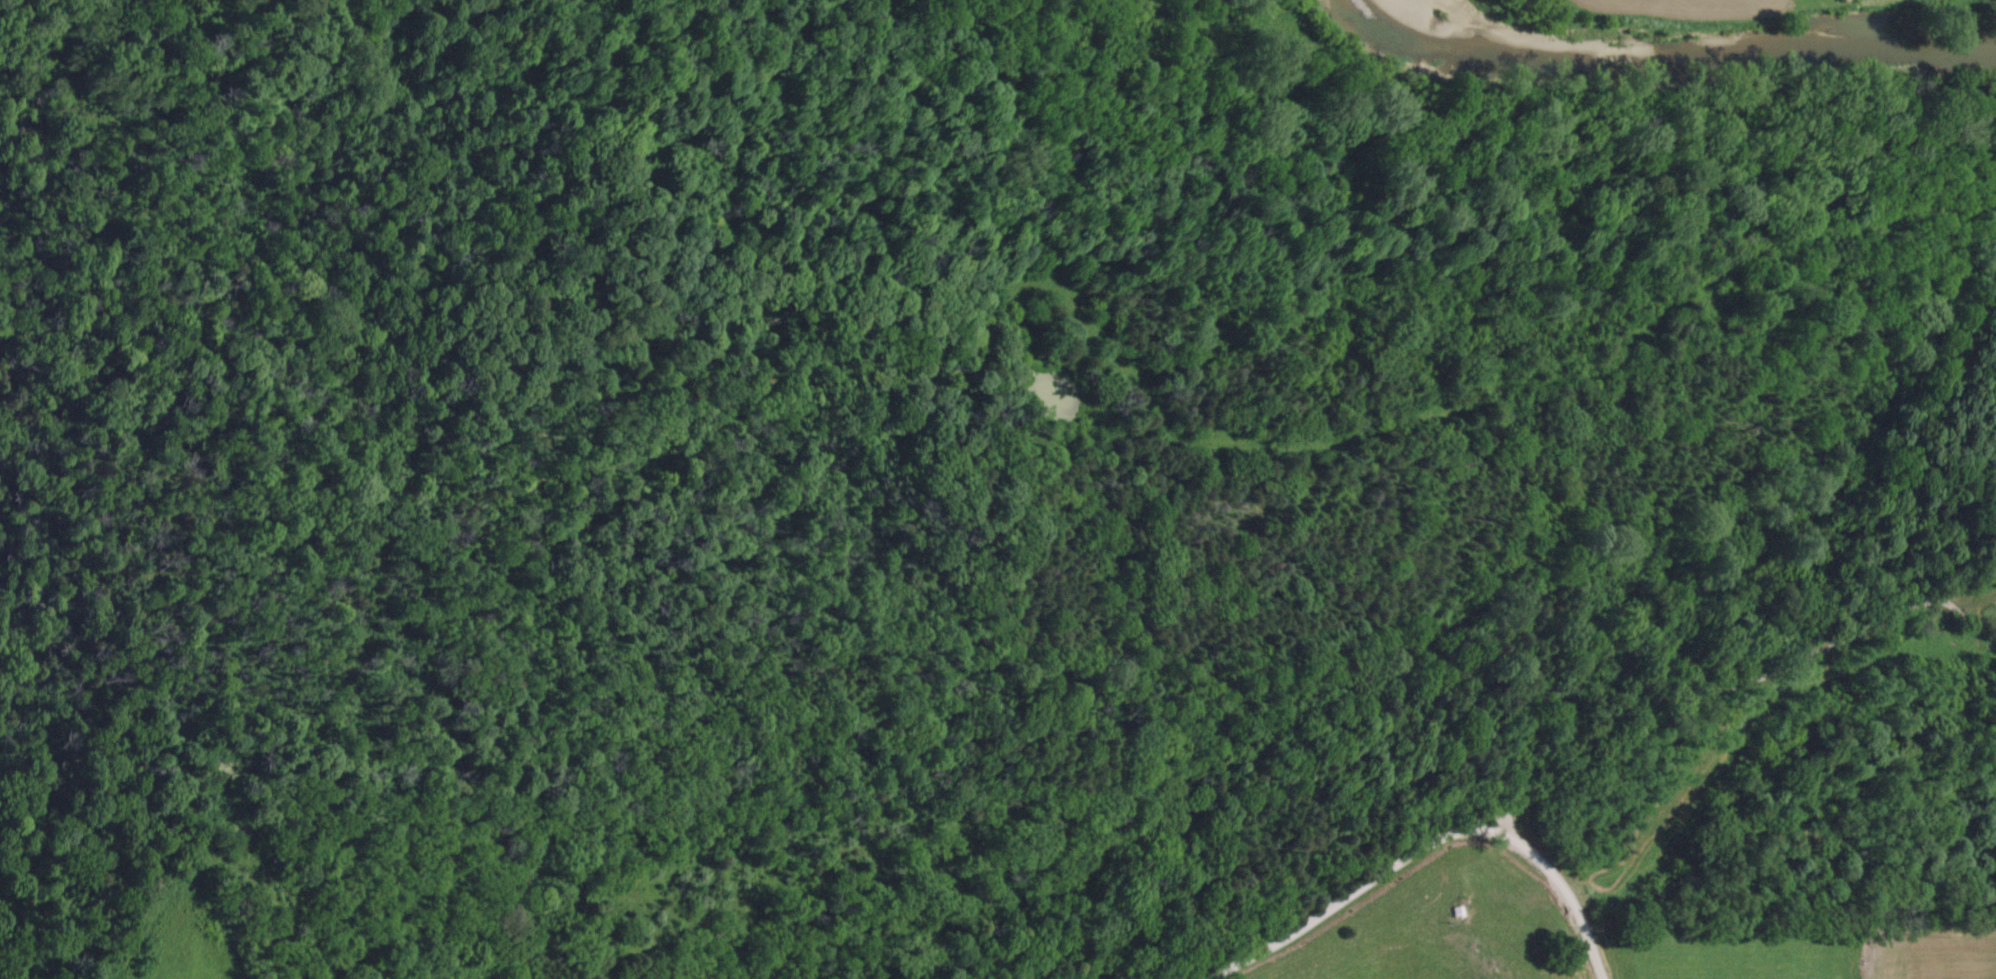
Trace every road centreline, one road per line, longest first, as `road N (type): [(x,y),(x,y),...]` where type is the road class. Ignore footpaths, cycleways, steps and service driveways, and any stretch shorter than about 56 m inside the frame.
road 1 (residential): [(1217,978),(1376,883),(1485,829),(1532,850),(1562,879),(1610,978)]

